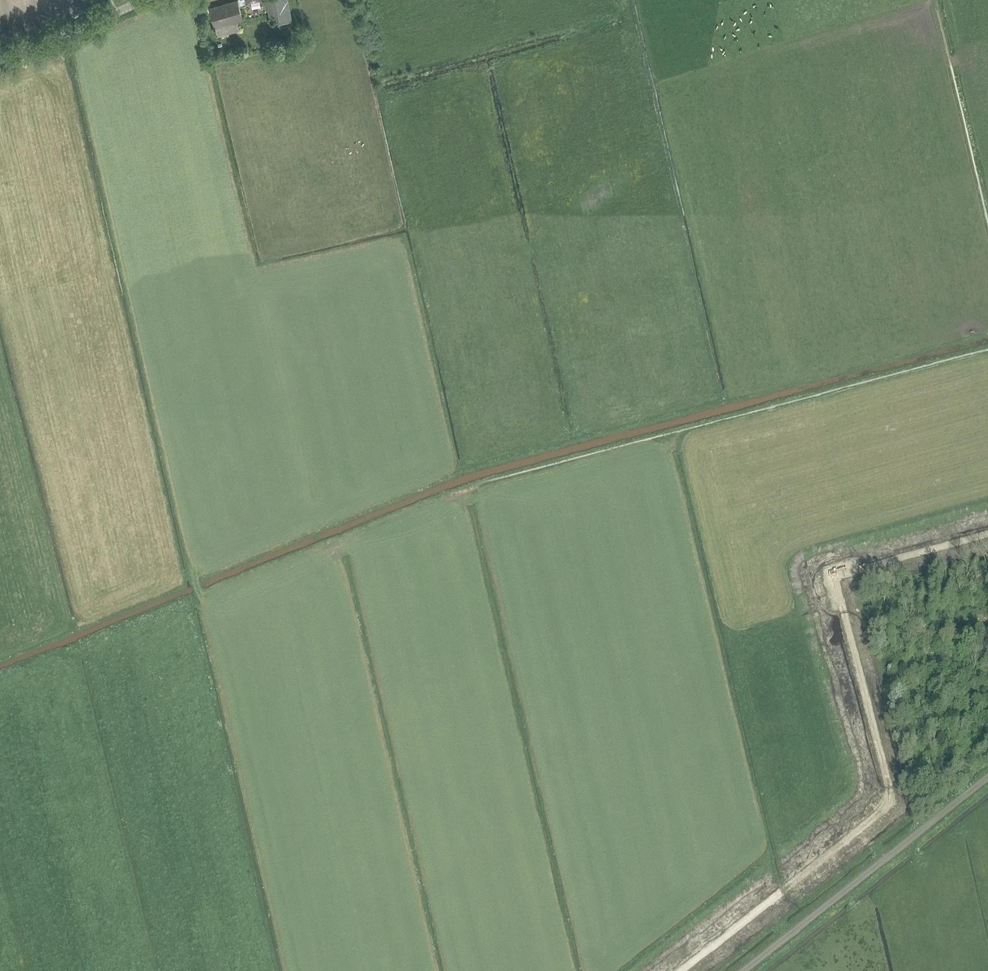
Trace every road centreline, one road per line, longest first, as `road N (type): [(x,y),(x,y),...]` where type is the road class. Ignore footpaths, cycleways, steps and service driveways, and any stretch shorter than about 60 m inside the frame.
road 1 (unclassified): [(746,970),(987,778)]
road 2 (tertiary): [(0,59),(142,0)]

